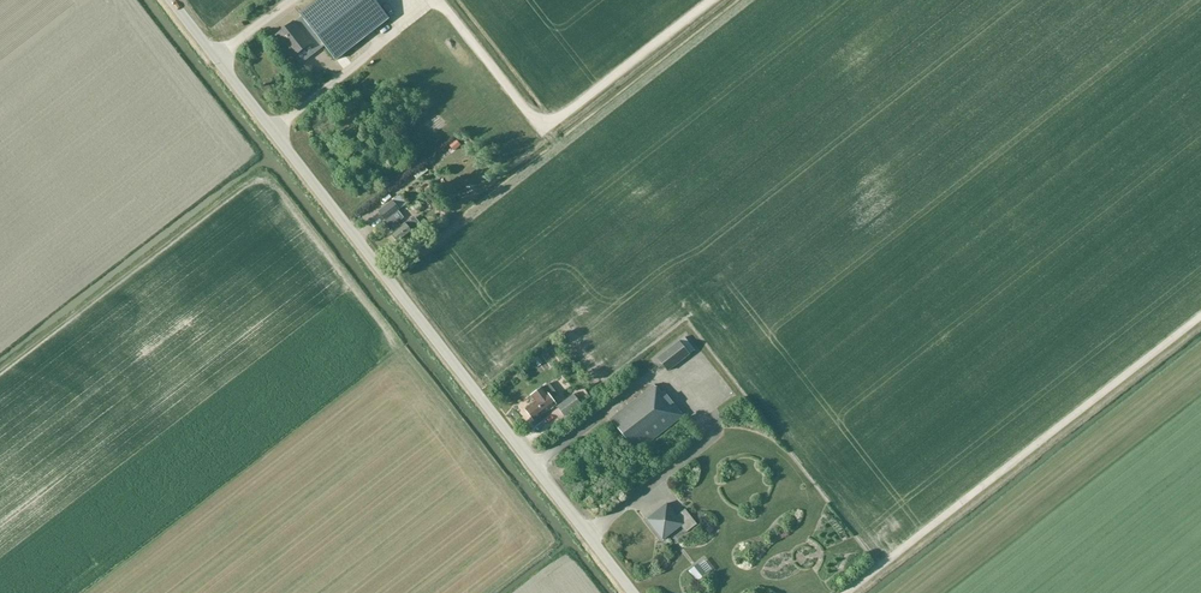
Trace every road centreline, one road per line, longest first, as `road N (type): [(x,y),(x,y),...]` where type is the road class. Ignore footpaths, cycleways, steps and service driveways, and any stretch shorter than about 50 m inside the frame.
road 1 (unclassified): [(628,592),(165,0)]

